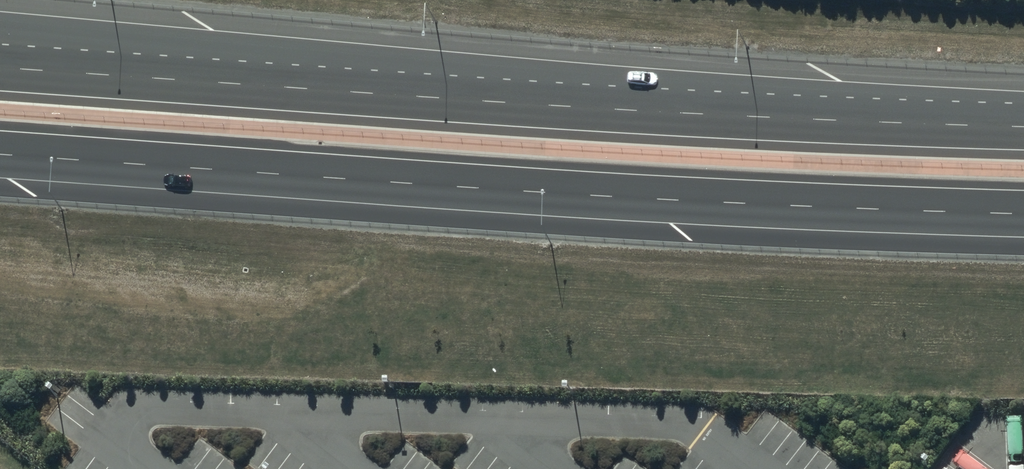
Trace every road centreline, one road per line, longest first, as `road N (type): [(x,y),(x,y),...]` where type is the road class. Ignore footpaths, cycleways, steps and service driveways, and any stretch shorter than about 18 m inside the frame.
road 1 (motorway): [(1023,213),(558,193),(0,154)]
road 2 (motorway): [(0,27),(799,118)]
road 3 (motorway): [(0,67),(799,118)]
road 4 (motorway): [(799,118),(1023,127)]

